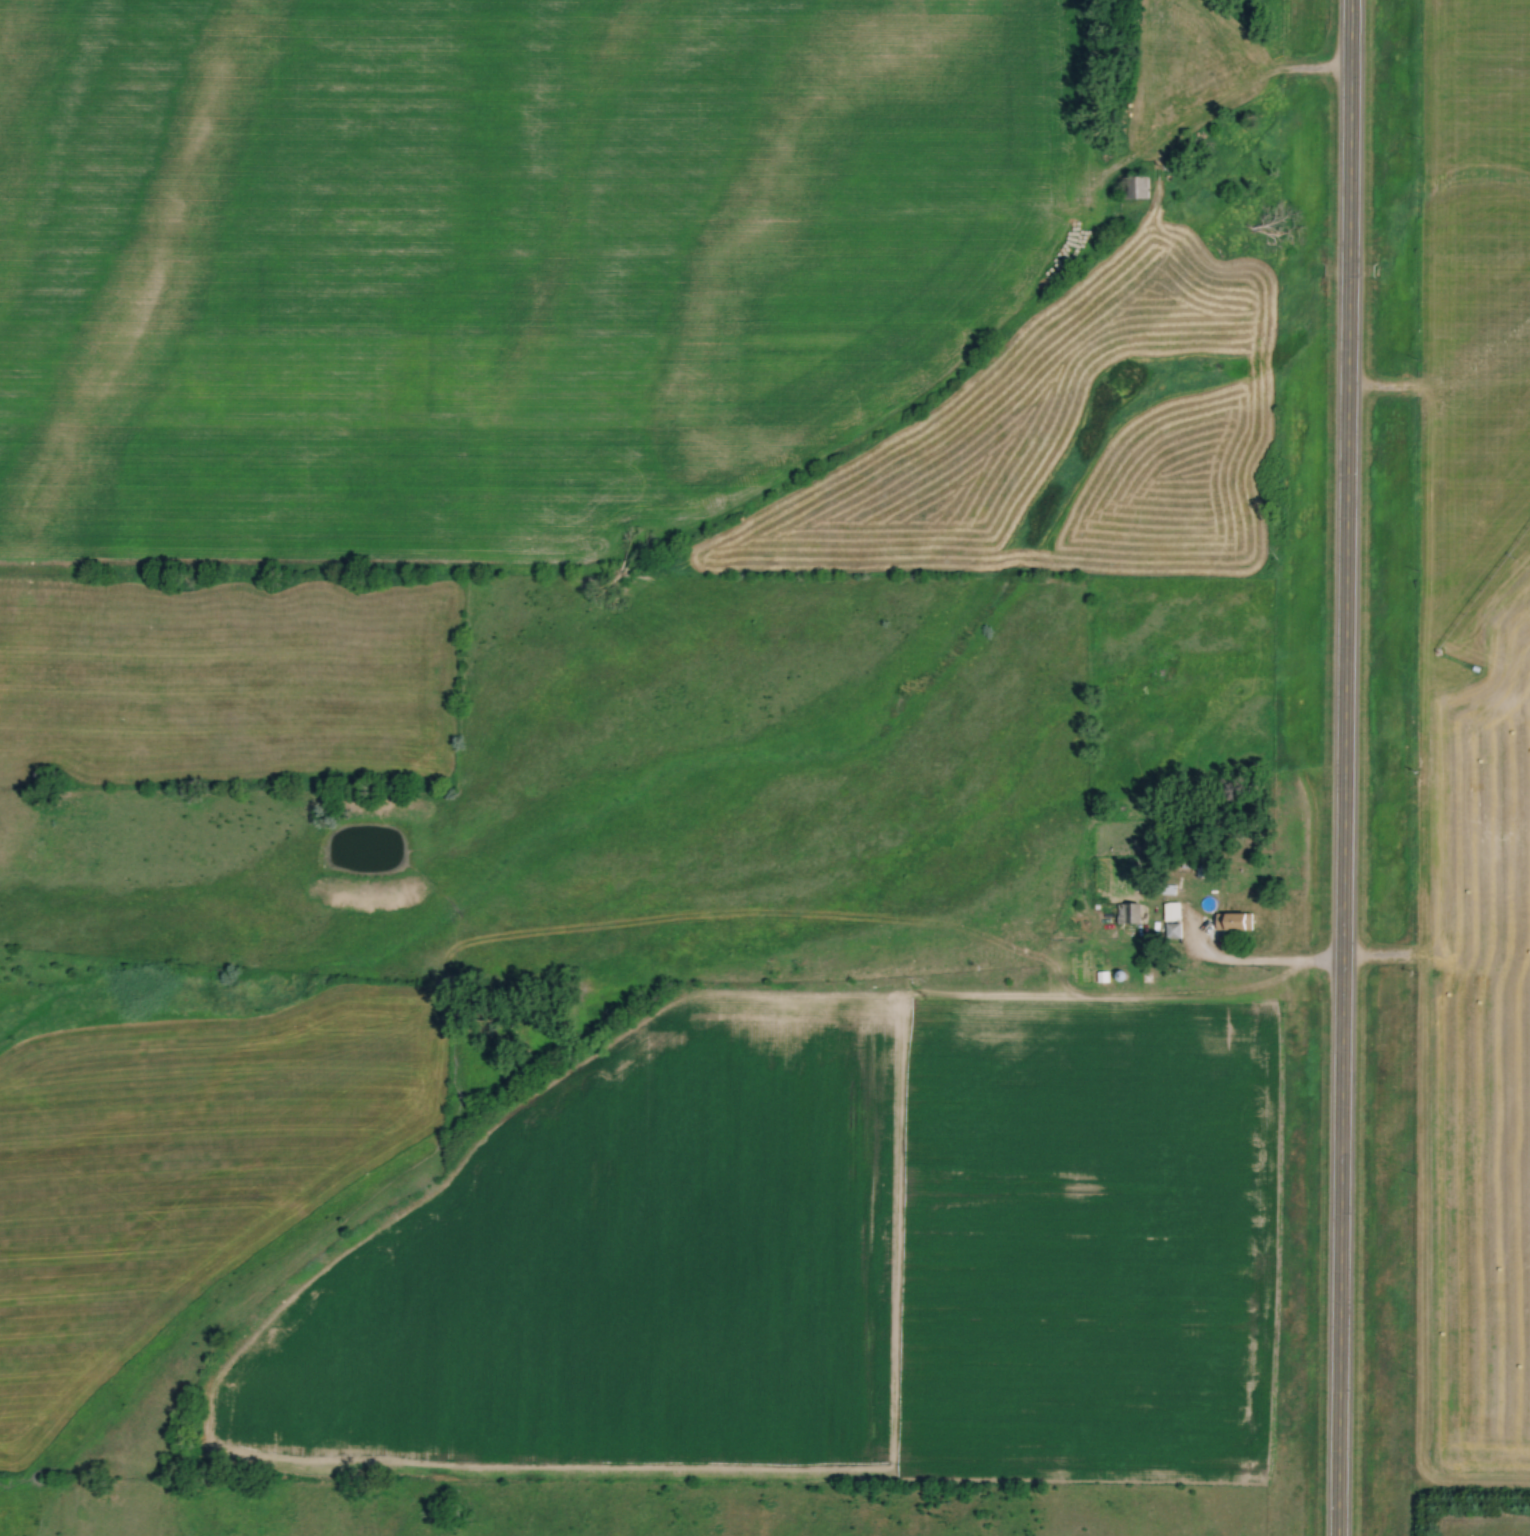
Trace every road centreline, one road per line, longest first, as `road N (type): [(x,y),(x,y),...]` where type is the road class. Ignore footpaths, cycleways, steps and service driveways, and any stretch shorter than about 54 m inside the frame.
road 1 (secondary): [(1334,1535),(1348,0)]

